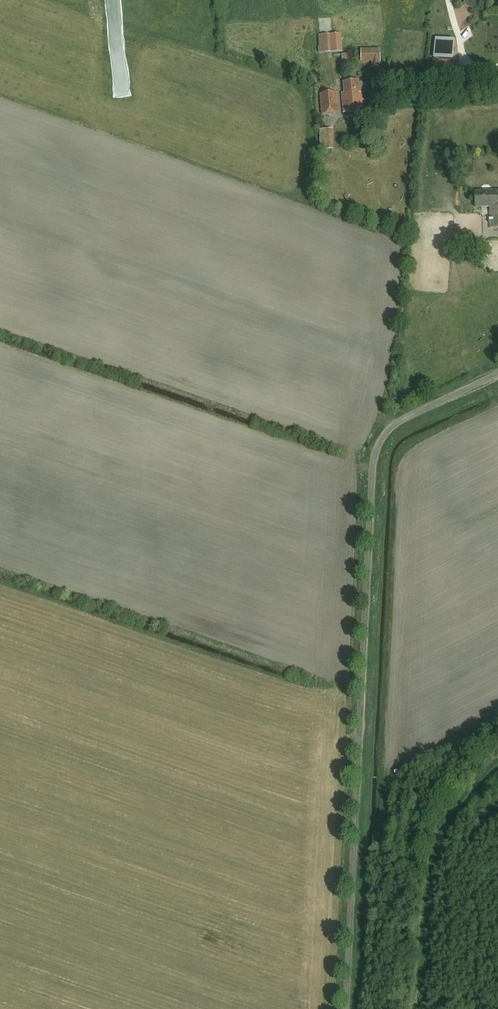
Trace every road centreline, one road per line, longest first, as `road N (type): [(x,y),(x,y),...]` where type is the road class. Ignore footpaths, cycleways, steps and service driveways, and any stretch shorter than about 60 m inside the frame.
road 1 (unclassified): [(497,376),(403,417),(376,455),(350,1008)]
road 2 (track): [(497,746),(459,786),(431,845),(414,1008)]

